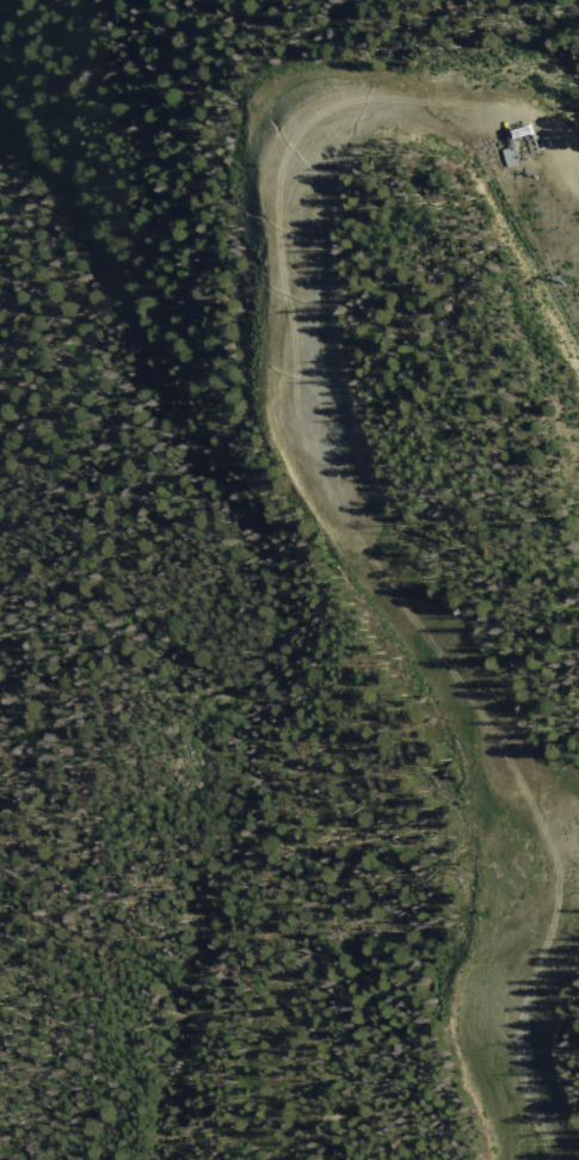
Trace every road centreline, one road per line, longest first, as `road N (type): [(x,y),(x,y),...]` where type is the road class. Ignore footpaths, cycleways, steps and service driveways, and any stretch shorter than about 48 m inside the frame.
road 1 (track): [(501,105),(377,92),(324,104),(291,148),(278,196),(301,418),(332,499),(515,768),(555,853),(555,900),(524,1039),(559,1159)]

